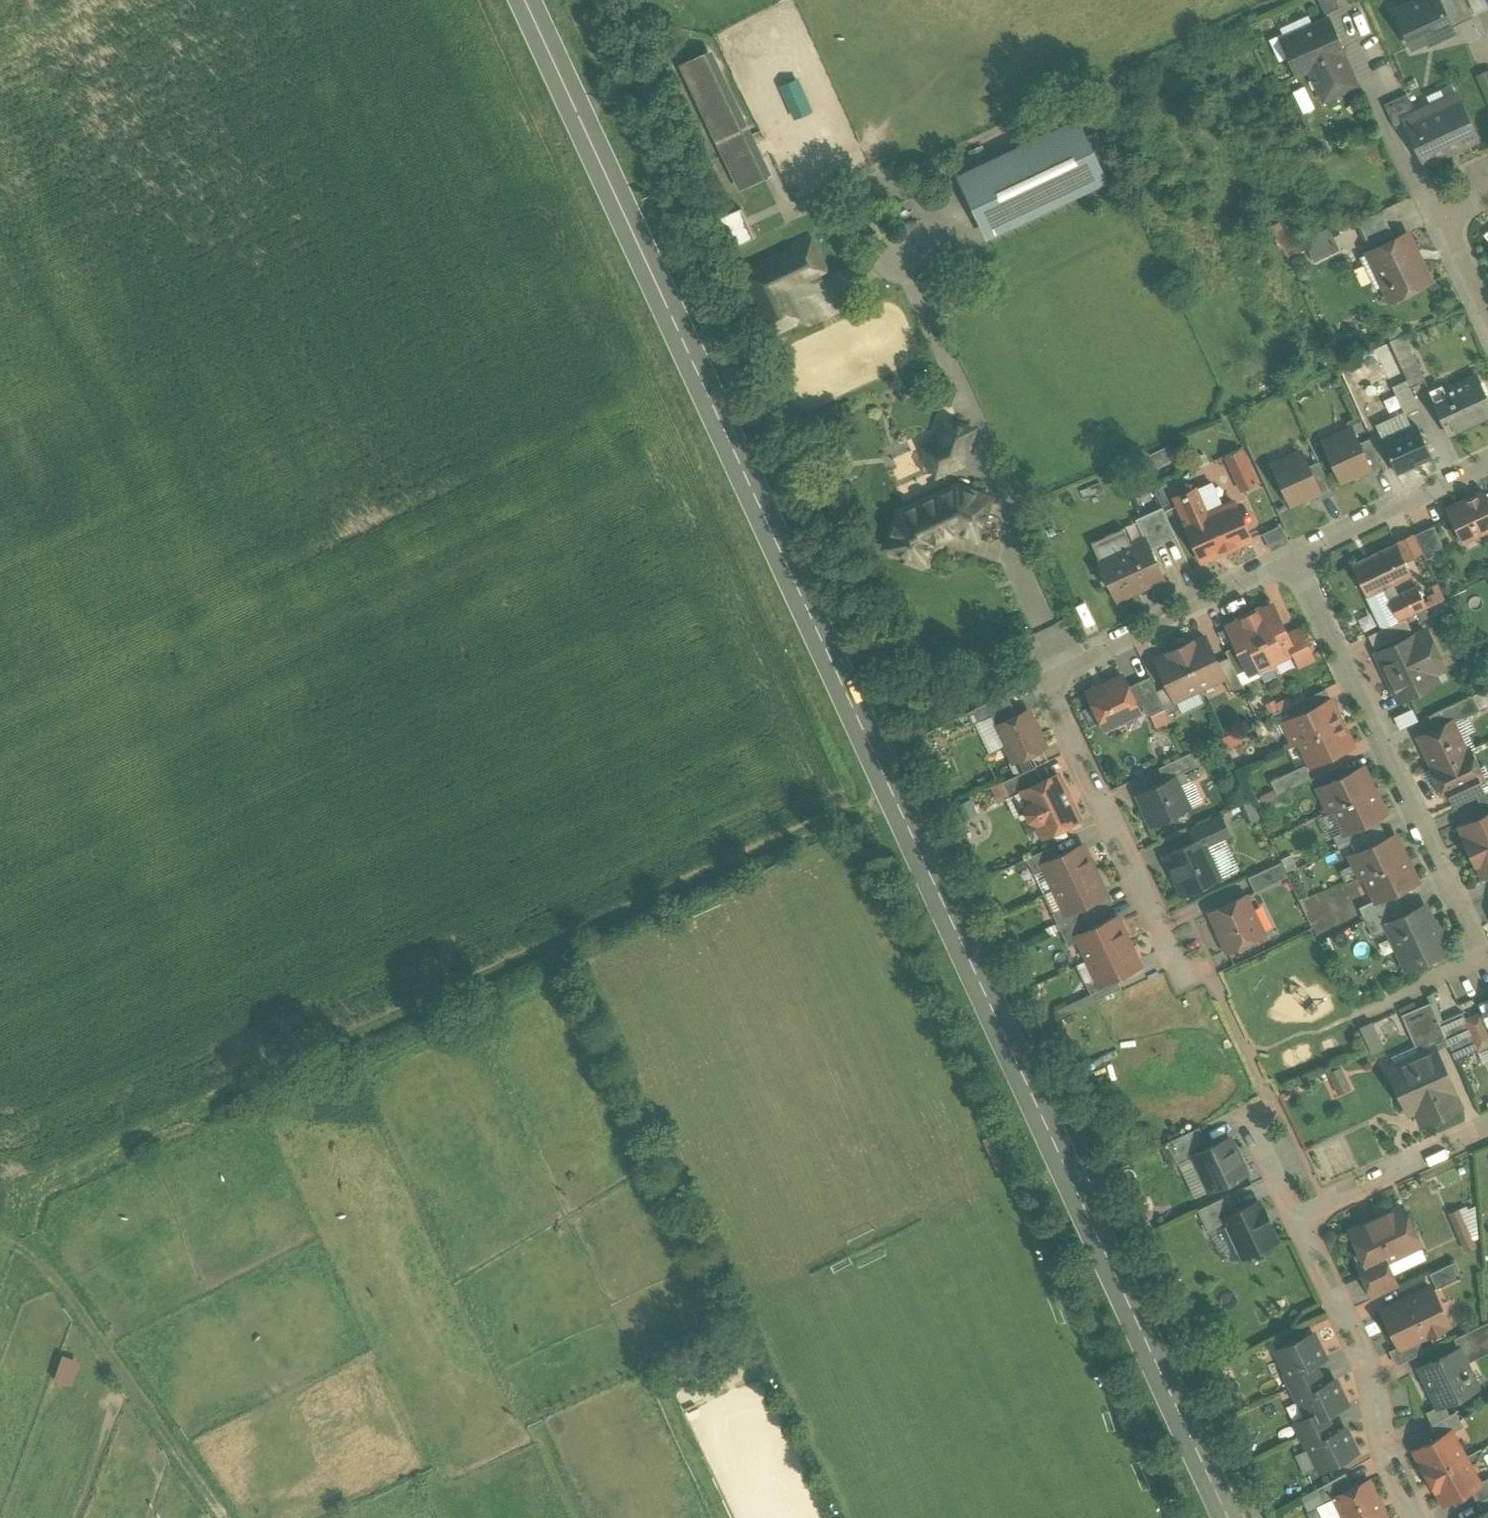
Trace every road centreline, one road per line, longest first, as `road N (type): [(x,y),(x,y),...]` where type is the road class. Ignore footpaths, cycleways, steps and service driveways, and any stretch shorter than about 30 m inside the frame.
road 1 (secondary): [(525,0),(1228,1517)]
road 2 (residential): [(1293,563),(1043,682),(1182,976)]
road 3 (residential): [(1293,563),(1475,958)]
road 4 (track): [(221,1517),(15,1221)]
road 5 (residential): [(1419,1517),(1363,1353),(1299,1217)]
road 6 (residential): [(1487,466),(1293,563)]
road 7 (residential): [(1299,1217),(1487,1130)]
road 8 (residential): [(1487,319),(1442,216),(1487,195)]

